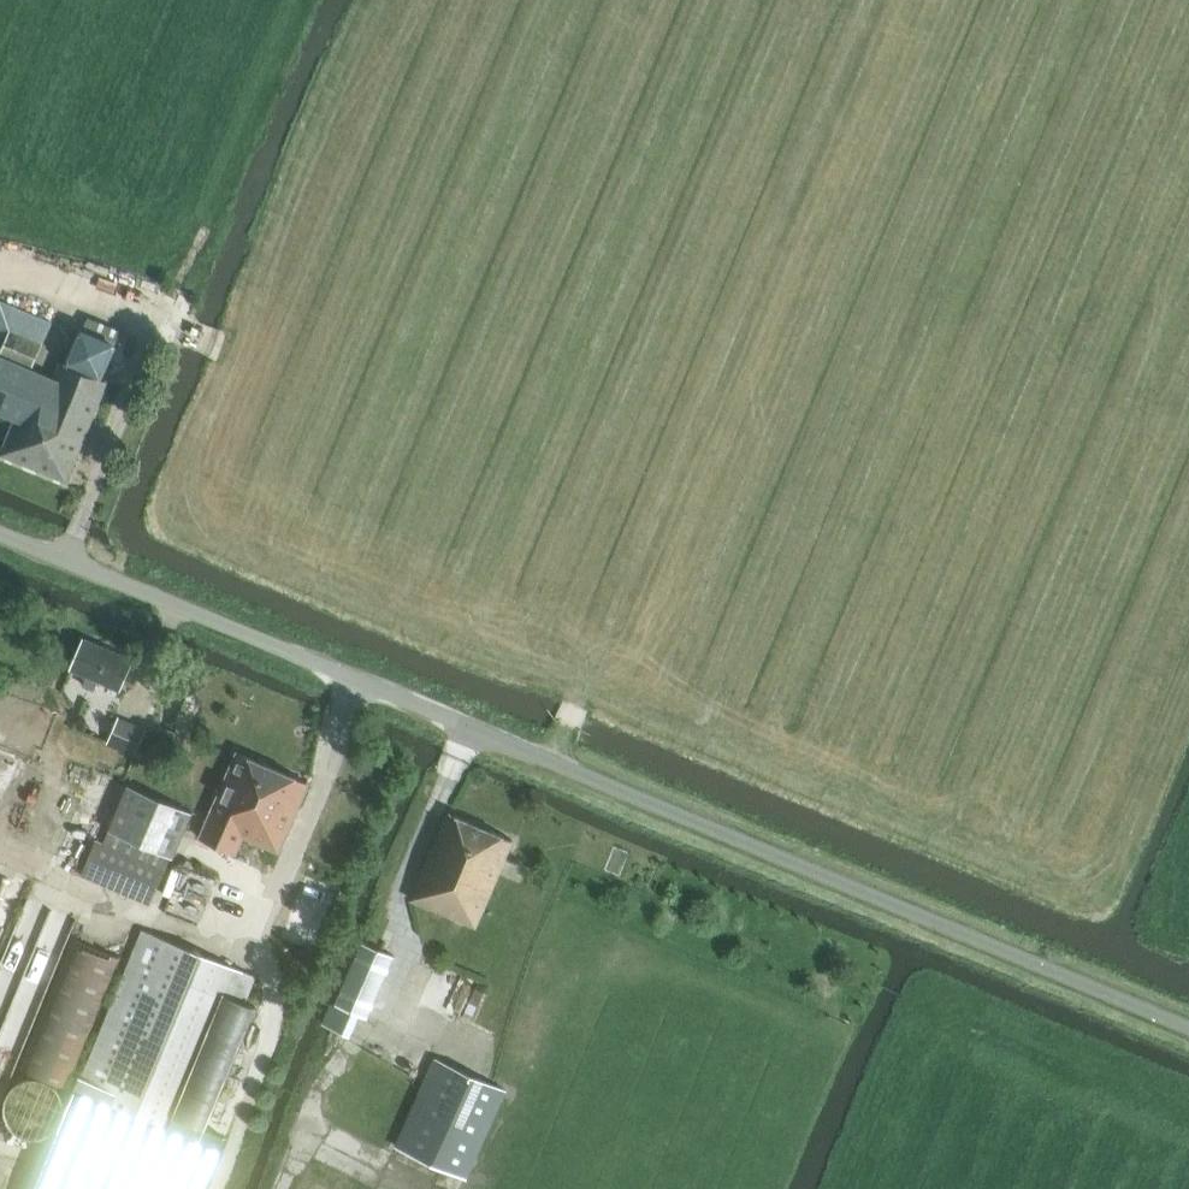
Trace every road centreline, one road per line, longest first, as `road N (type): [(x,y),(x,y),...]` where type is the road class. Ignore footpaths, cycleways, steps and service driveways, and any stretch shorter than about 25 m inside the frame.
road 1 (unclassified): [(1188,1030),(0,535)]

